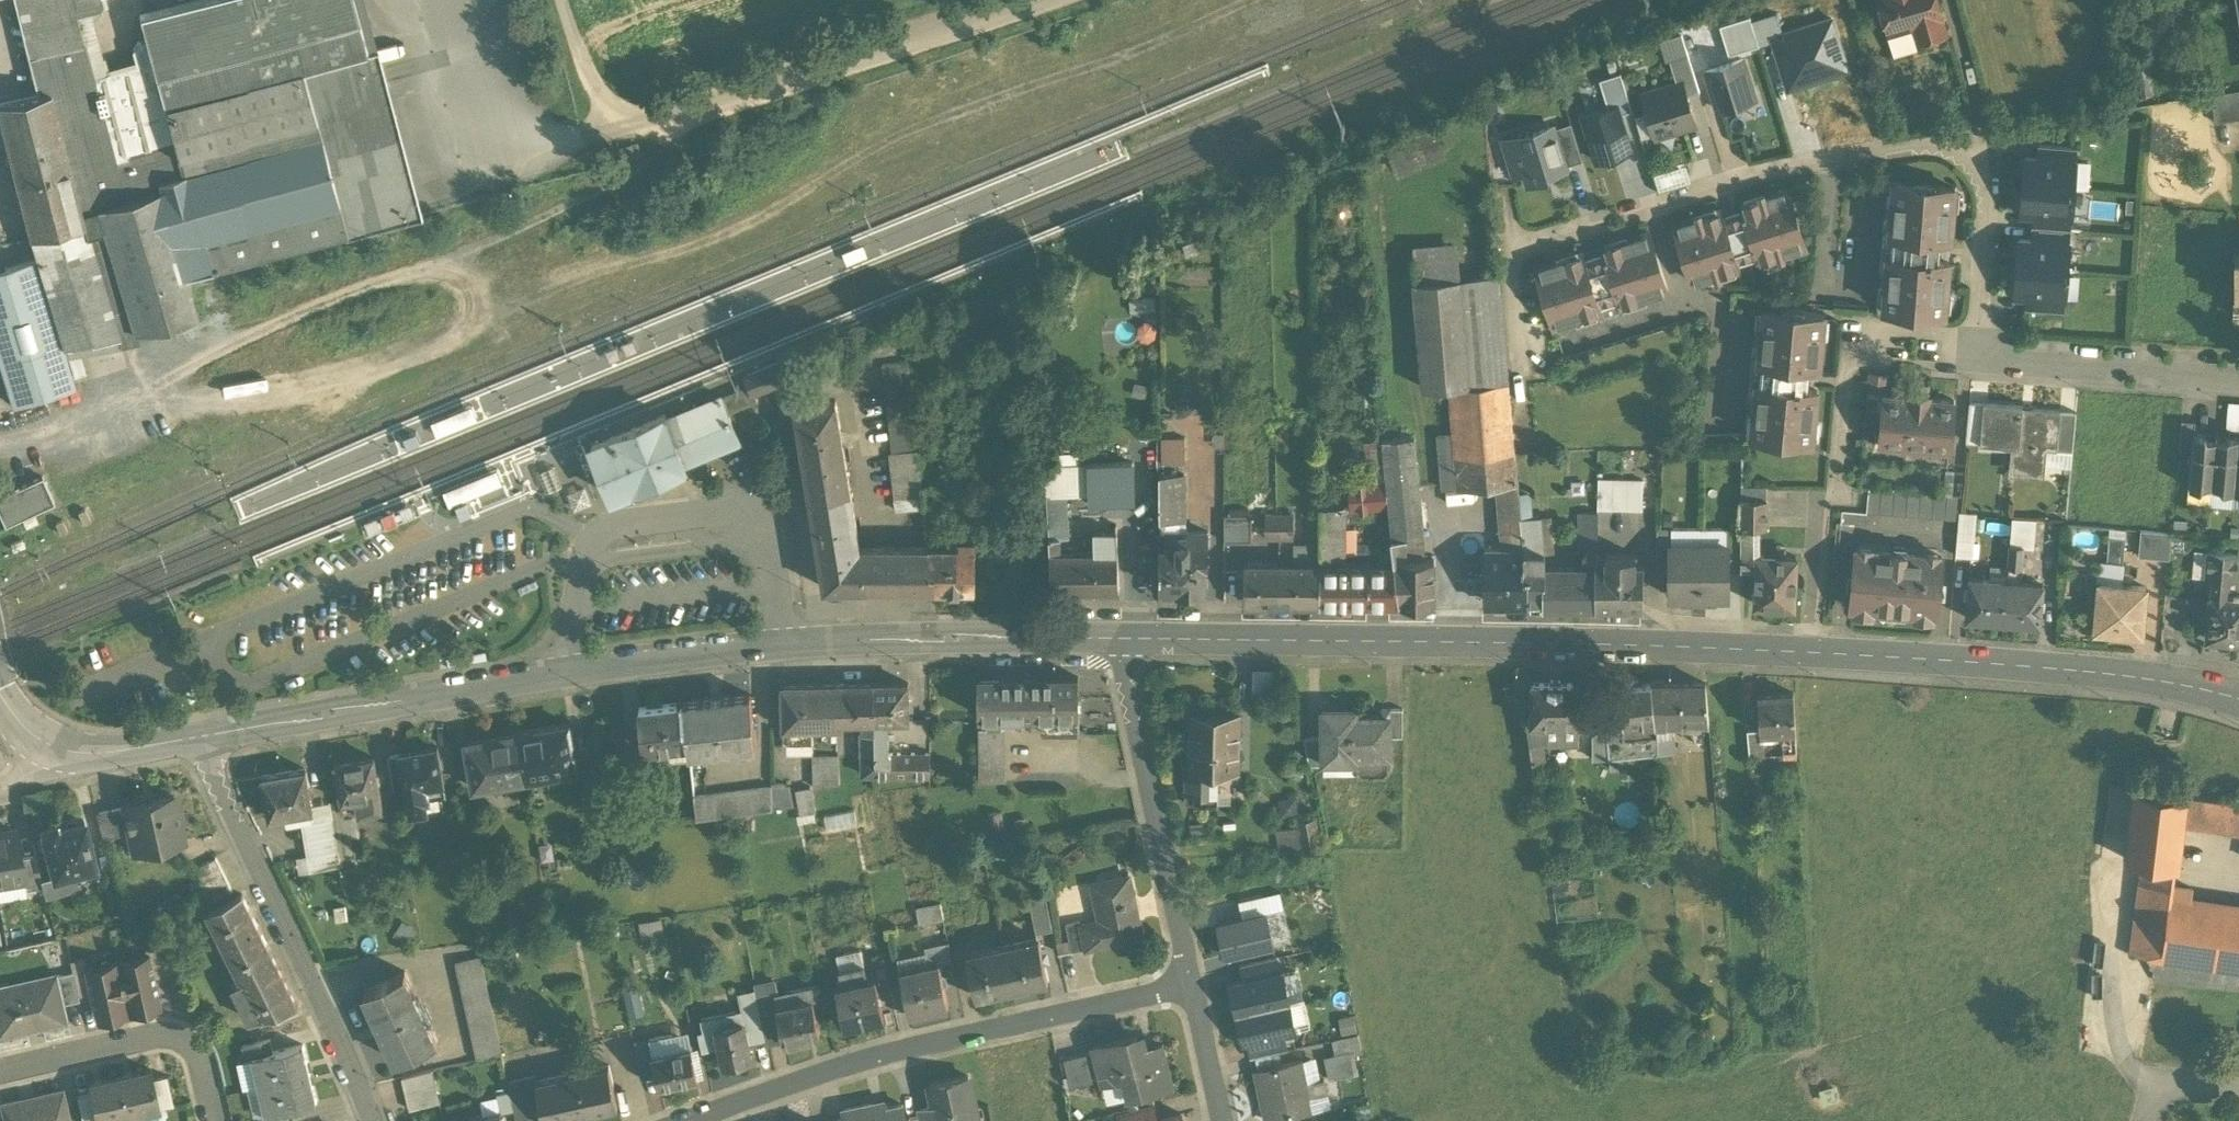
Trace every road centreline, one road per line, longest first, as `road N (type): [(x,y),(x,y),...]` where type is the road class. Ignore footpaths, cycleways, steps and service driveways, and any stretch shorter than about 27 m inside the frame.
road 1 (tertiary): [(2238,696),(2186,682),(1812,648),(1116,637)]
road 2 (tertiary): [(1116,637),(786,644),(199,737)]
road 3 (residential): [(1979,360),(1987,186),(1977,154),(1944,143),(1655,203),(1511,252)]
road 4 (residential): [(1190,988),(898,1052),(695,1120)]
road 5 (residential): [(199,737),(378,1120)]
road 6 (residential): [(1116,637),(1190,988)]
road 7 (residential): [(218,1120),(203,1062),(186,1040),(150,1033),(0,1071)]
road 8 (residential): [(2238,378),(1979,360)]
road 9 (tertiary): [(199,737),(120,751),(61,748),(28,730),(0,694)]
road 10 (residential): [(1190,988),(1224,1120)]
road 11 (residential): [(563,0),(609,127)]
road 12 (residential): [(1979,360),(1851,353)]
road 13 (residential): [(1511,252),(1520,374)]
road 14 (residential): [(2150,1120),(2162,1080),(2238,1091)]

